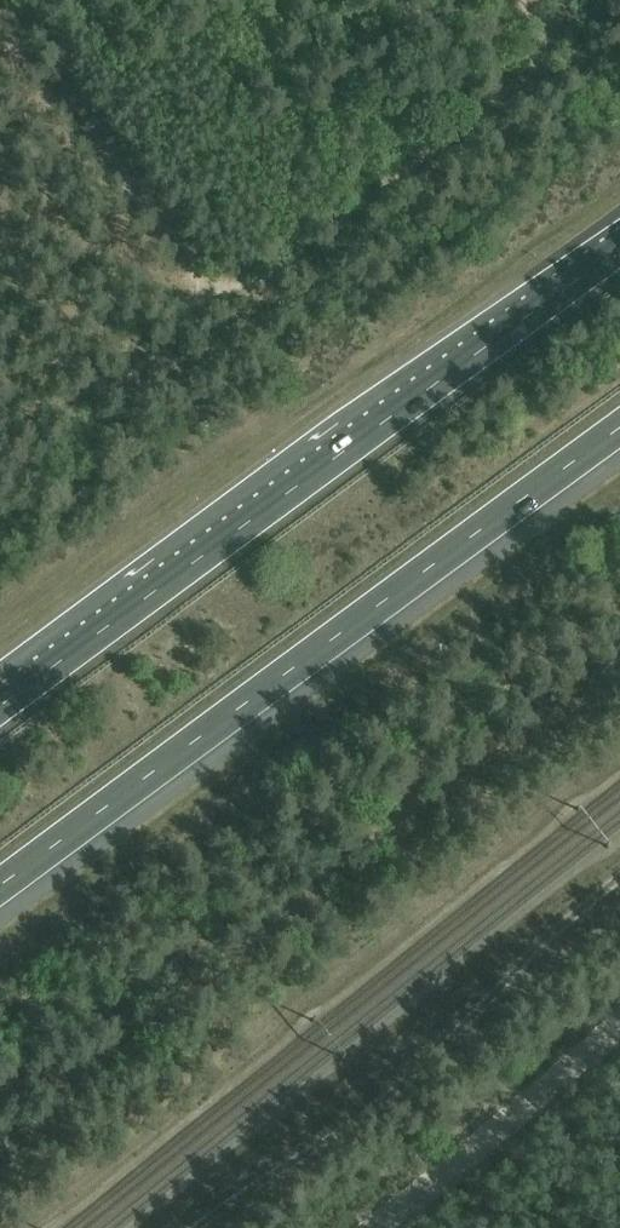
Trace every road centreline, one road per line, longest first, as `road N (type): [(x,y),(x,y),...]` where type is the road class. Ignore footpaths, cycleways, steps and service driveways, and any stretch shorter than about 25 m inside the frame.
road 1 (motorway): [(619,249),(0,707)]
road 2 (motorway): [(0,889),(619,431)]
road 3 (track): [(200,1227),(411,1072),(619,877)]

